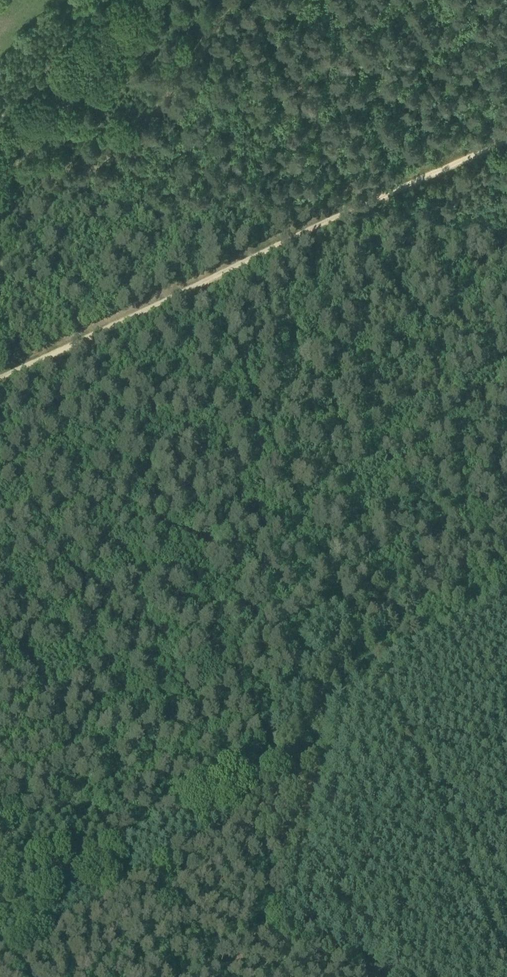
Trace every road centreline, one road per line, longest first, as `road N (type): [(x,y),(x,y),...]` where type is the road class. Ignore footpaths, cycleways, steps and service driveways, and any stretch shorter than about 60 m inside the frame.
road 1 (track): [(0,379),(506,138)]
road 2 (track): [(141,0),(0,160)]
road 3 (track): [(506,974),(436,815)]

